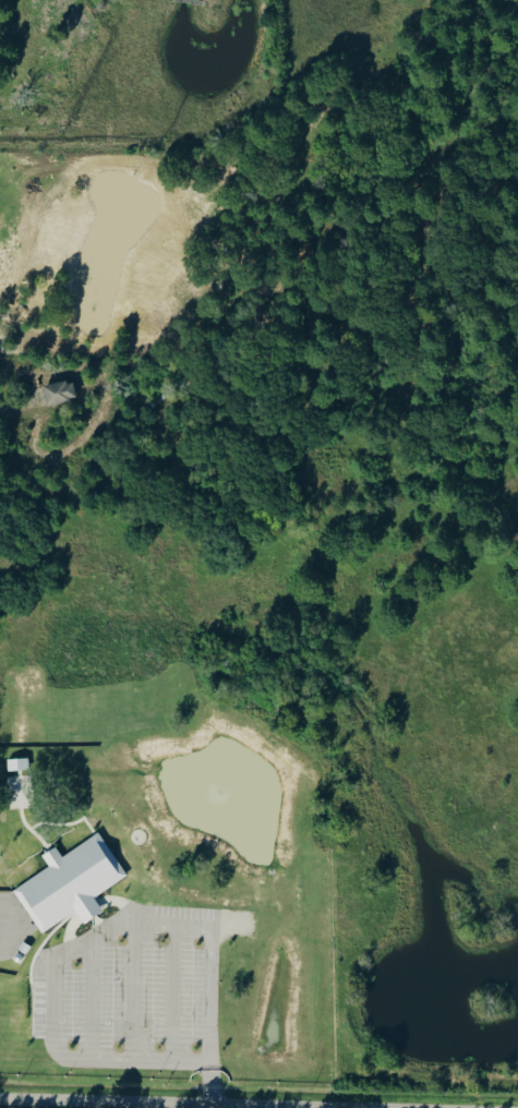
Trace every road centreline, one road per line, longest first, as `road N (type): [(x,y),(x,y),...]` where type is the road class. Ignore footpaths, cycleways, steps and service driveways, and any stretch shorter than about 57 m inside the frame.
road 1 (residential): [(0,1098),(371,1107)]

